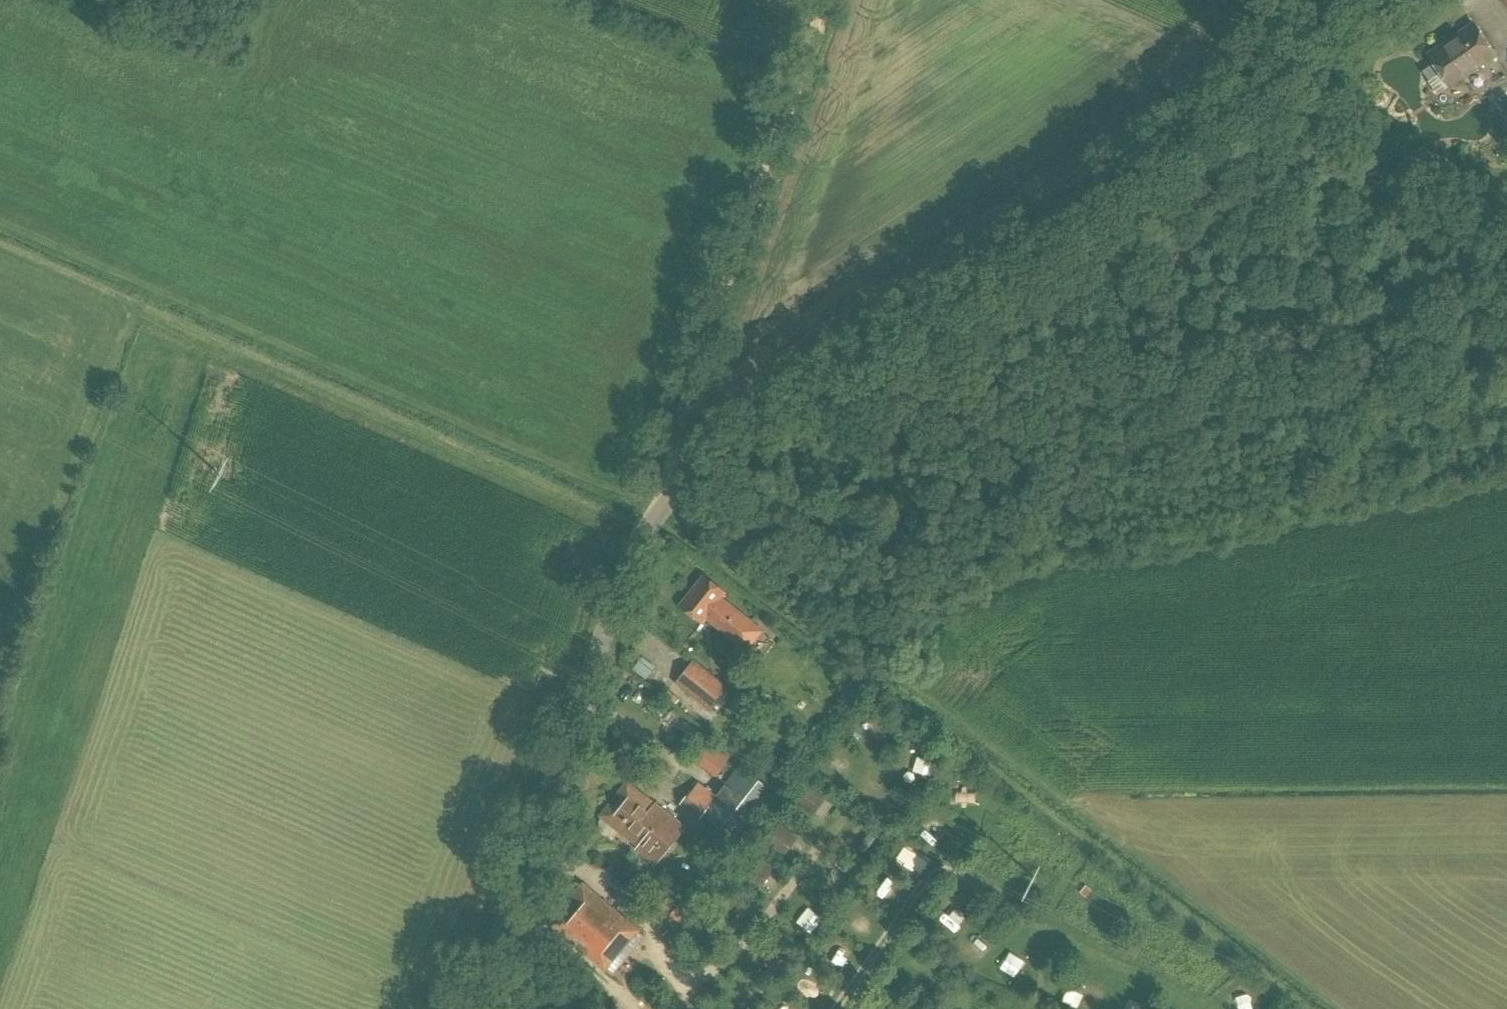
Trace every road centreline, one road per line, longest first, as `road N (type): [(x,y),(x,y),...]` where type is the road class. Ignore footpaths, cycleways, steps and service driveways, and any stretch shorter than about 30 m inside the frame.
road 1 (tertiary): [(475,1008),(635,552),(668,504),(1392,0)]
road 2 (track): [(825,0),(680,414),(670,480)]

